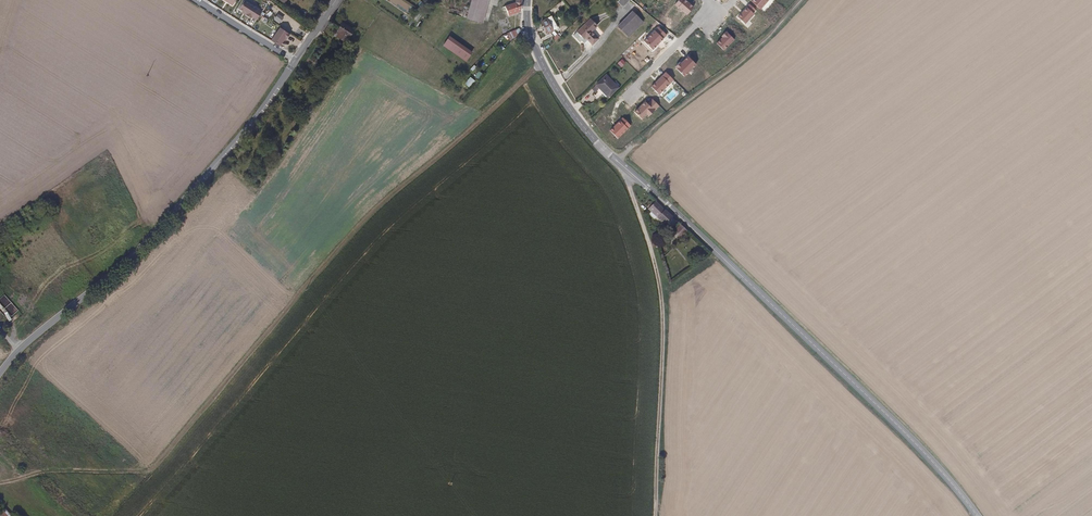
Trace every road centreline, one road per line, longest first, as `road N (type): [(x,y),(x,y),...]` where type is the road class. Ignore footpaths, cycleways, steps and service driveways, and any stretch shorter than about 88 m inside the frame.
road 1 (track): [(0,484),(44,473),(153,469),(384,203),(528,75),(539,57)]
road 2 (tertiary): [(527,0),(531,42),(596,142),(925,451),(980,515)]
road 3 (unclassified): [(0,372),(141,248),(295,61)]
road 4 (track): [(638,143),(617,161),(651,248),(662,302),(655,515)]
road 5 (residential): [(715,12),(693,25),(631,96)]

